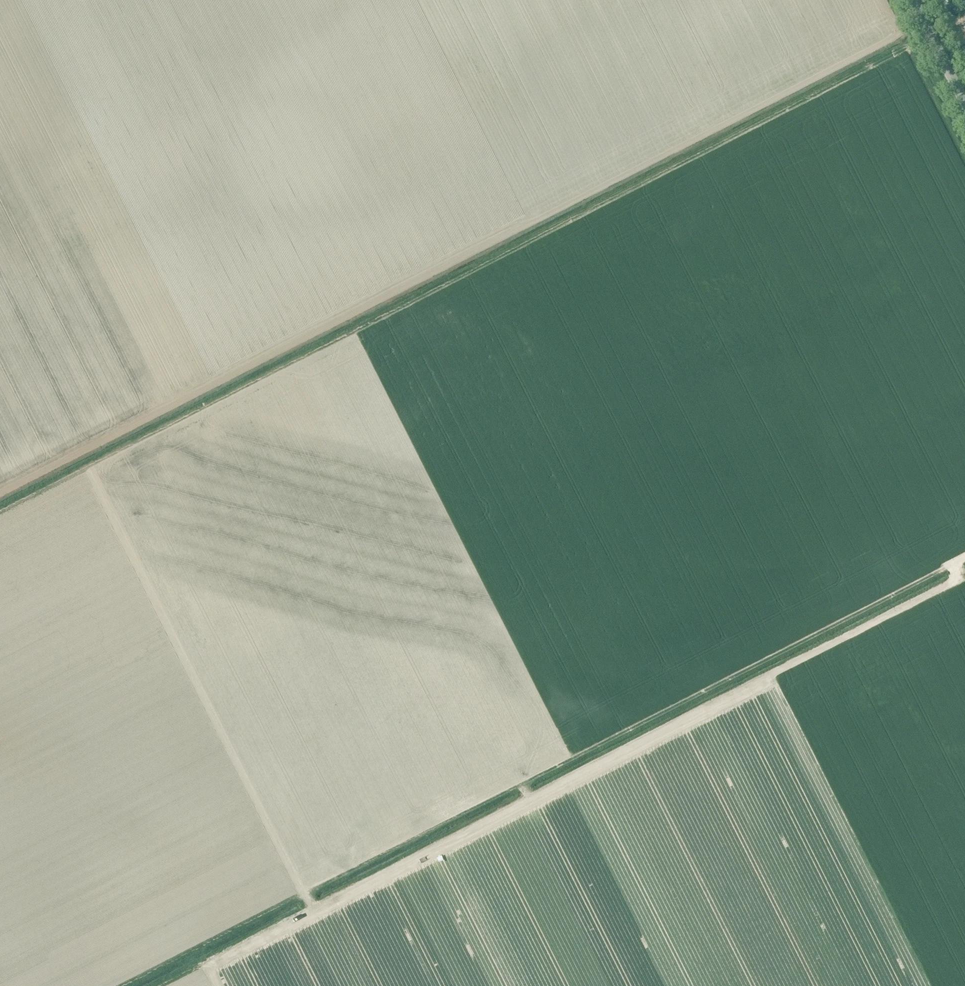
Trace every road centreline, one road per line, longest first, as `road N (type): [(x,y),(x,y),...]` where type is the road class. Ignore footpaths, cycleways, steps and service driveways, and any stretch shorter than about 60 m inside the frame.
road 1 (track): [(204,968),(964,580),(964,563)]
road 2 (unclassified): [(964,114),(908,0)]

